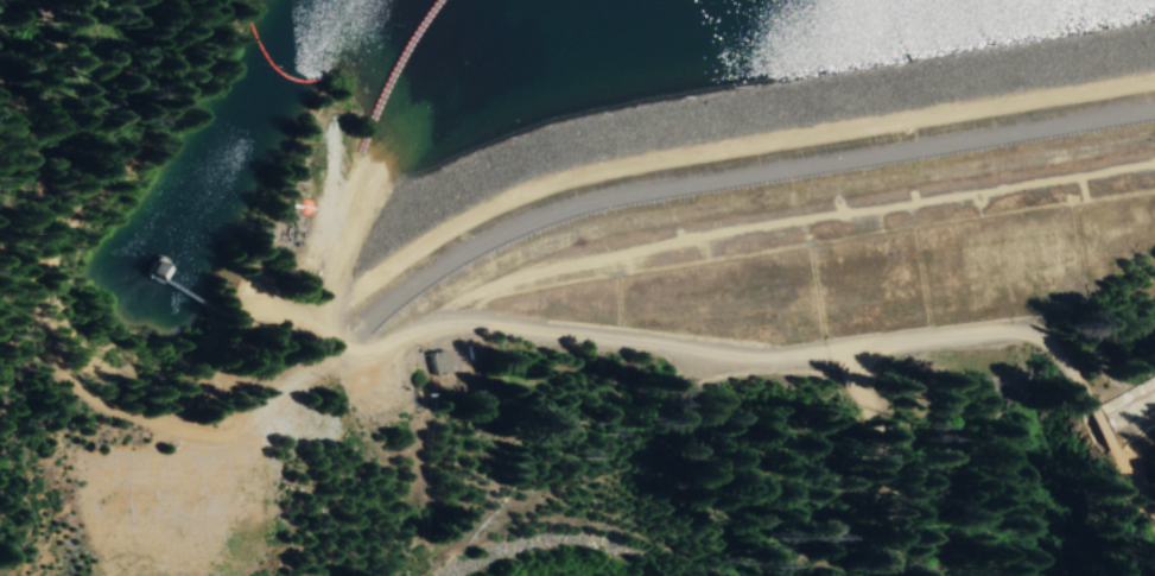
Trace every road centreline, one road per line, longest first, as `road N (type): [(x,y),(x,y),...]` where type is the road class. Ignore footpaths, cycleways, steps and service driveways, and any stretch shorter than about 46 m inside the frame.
road 1 (residential): [(826,353),(780,359),(456,321),(420,329),(370,357),(349,355),(328,337),(339,254)]
road 2 (track): [(337,344),(237,426),(205,431),(116,417),(9,356)]
road 3 (tertiary): [(1086,410),(1041,335),(970,334),(826,353)]
road 4 (tertiary): [(897,575),(902,536),(889,452),(826,353)]

